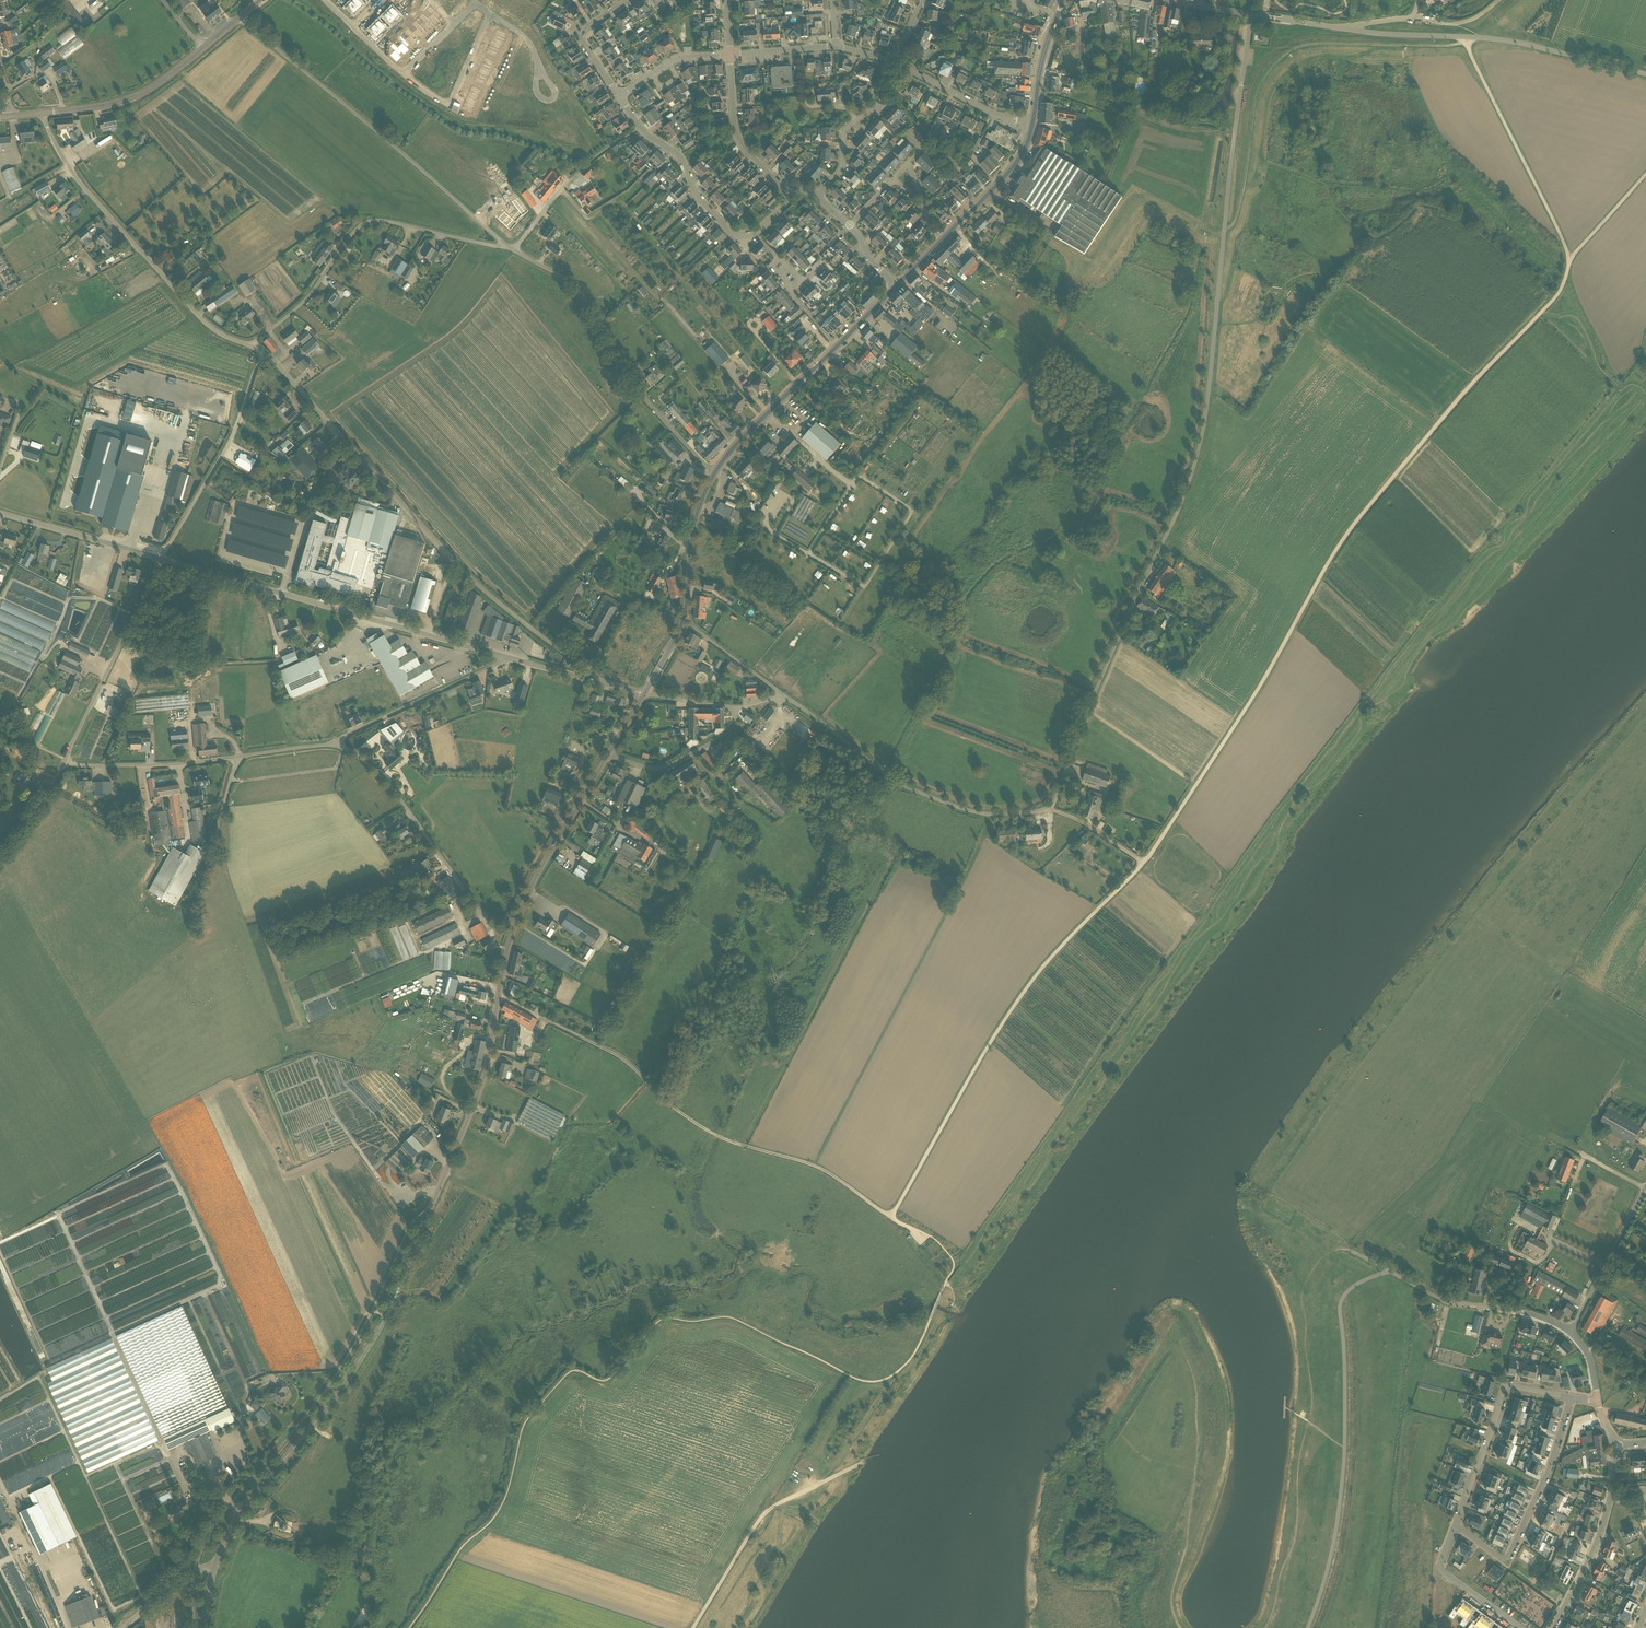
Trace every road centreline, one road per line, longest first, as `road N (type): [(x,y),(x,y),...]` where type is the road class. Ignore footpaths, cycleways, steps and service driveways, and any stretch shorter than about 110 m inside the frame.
road 1 (unclassified): [(784,696),(882,772),(947,804),(1020,814),(1057,797),(1201,442),(1251,15)]
road 2 (track): [(1572,257),(1555,298),(1342,541),(1273,667),(1144,863)]
road 3 (tertiary): [(212,1571),(237,1519),(331,1402),(384,1318),(478,1093),(514,927)]
road 4 (unclassified): [(599,683),(486,592),(264,355)]
road 5 (track): [(891,1218),(817,1167),(714,1134),(612,1052),(498,999)]
road 6 (track): [(1144,863),(1023,993),(891,1218)]
road 7 (tertiary): [(1645,74),(1526,44),(1251,15)]
road 8 (unclassified): [(503,657),(162,559)]
road 9 (unclassified): [(507,247),(239,19)]
road 10 (unclassified): [(253,347),(199,317),(66,165),(44,113)]
road 11 (unclassified): [(507,247),(366,223),(304,302),(253,347)]
road 12 (unclassified): [(715,472),(639,394),(574,286),(514,250)]
road 13 (unclassified): [(65,760),(178,764),(340,746)]
road 14 (tertiary): [(514,927),(644,694)]
road 15 (tertiary): [(715,472),(897,286)]
road 16 (unclassified): [(340,746),(391,789),(475,905),(514,927)]
road 17 (track): [(1572,257),(1462,37)]
road 18 (residential): [(1455,1524),(1496,1557),(1508,1557),(1572,1398)]
road 19 (residential): [(1571,1330),(1517,1310),(1444,1299),(1357,1254)]
road 20 (unclassified): [(162,559),(230,442),(264,355)]
road 21 (unclassified): [(65,760),(162,559)]
road 22 (tertiary): [(897,286),(1010,172),(1032,123)]
road 23 (residential): [(1455,1524),(1506,1386),(1572,1398)]
road 24 (track): [(694,1627),(763,1515),(829,1479)]
road 25 (residential): [(620,97),(648,136),(681,159),(705,205),(733,234),(755,234)]
road 26 (residential): [(1553,1627),(1603,1525),(1617,1445)]
road 27 (unclassified): [(340,746),(345,736),(503,657)]
road 28 (tertiary): [(44,113),(125,100),(203,48)]
road 29 (unclassified): [(162,559),(0,513)]
road 30 (residential): [(1571,1330),(1645,1187)]
road 31 (residential): [(789,191),(743,148),(735,129),(730,54)]
road 32 (residential): [(404,74),(450,106),(491,14)]
road 33 (residential): [(1032,123),(996,115),(893,61)]
road 34 (tertiary): [(684,619),(696,521),(715,472)]
road 35 (residential): [(1519,1627),(1438,1568),(1455,1524)]
road 36 (residential): [(628,0),(583,34),(620,97)]
road 37 (tertiary): [(1032,123),(1063,0)]
road 38 (unclassified): [(784,696),(684,619)]
road 39 (residential): [(730,54),(677,58),(620,97)]
road 40 (residential): [(818,196),(840,173),(848,128),(882,103)]

